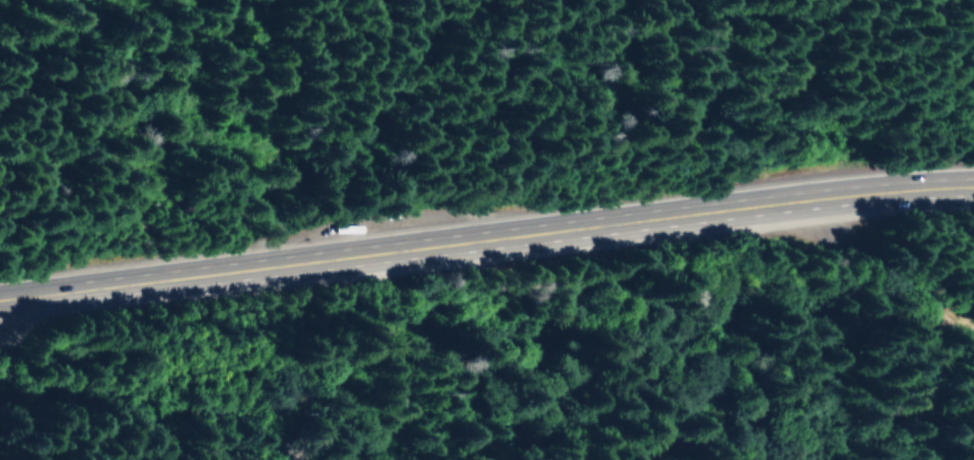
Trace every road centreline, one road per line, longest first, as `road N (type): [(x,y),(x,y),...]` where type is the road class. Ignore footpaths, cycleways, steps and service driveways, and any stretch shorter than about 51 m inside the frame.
road 1 (trunk): [(0,297),(973,183)]
road 2 (track): [(283,459),(217,424),(94,408),(15,383),(0,362)]
road 3 (track): [(769,201),(973,350)]

